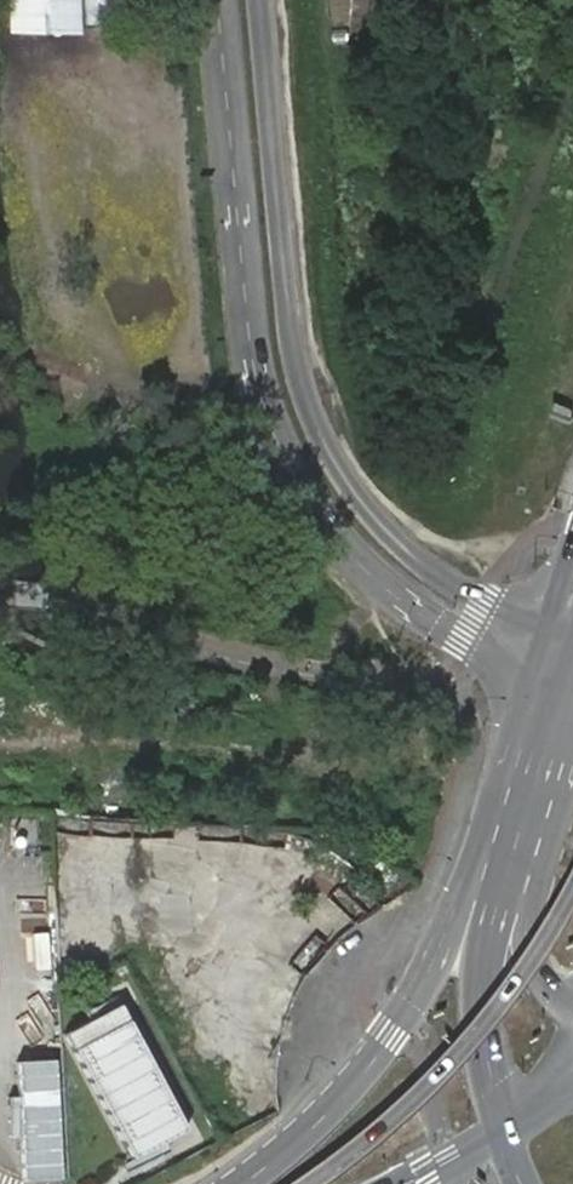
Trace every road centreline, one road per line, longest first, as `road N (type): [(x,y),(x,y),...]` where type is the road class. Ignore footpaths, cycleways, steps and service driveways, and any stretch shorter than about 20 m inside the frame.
road 1 (tertiary): [(219,0),(252,347),(268,418),(319,519),(367,570),(518,681)]
road 2 (tertiary): [(536,632),(393,543),(352,499),(306,408),(290,345),(259,0)]
road 3 (primary): [(549,733),(480,982),(499,1132)]
road 4 (trunk): [(317,1183),(454,1068),(572,903)]
road 5 (primary): [(460,895),(412,1003),(364,1071),(286,1151),(239,1183)]
road 6 (secondary): [(549,733),(528,917),(540,977),(572,1013)]
road 7 (tertiary): [(518,681),(460,895)]
road 8 (primary): [(549,733),(460,895)]

